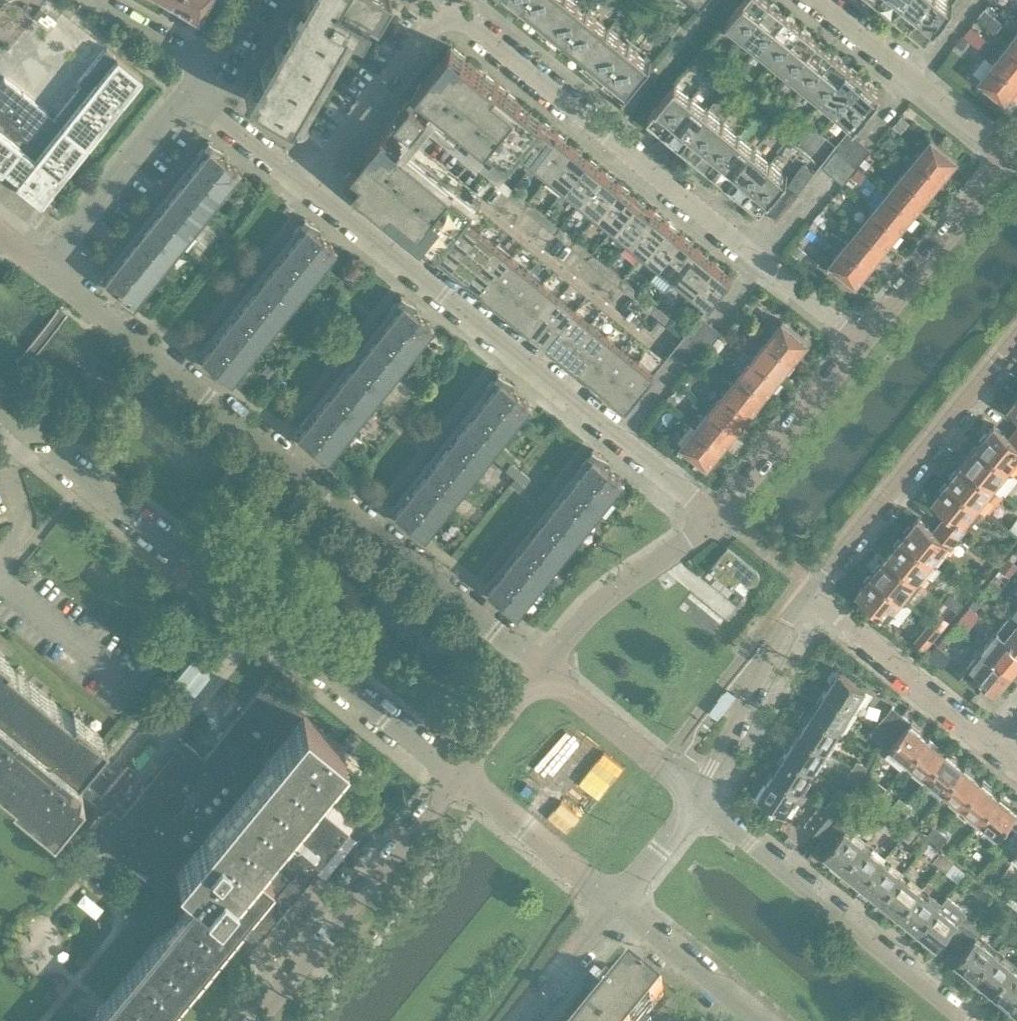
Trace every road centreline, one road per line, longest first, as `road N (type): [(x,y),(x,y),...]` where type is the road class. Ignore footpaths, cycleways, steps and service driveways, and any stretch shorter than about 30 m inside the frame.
road 1 (residential): [(858,341),(449,8),(307,183)]
road 2 (residential): [(542,669),(46,269)]
road 3 (residential): [(0,402),(457,773)]
road 4 (residential): [(718,517),(307,183)]
road 5 (residential): [(972,1020),(694,797)]
road 6 (residential): [(808,591),(1016,335)]
road 7 (residential): [(457,773),(255,1020)]
road 8 (residential): [(1015,151),(858,341)]
road 9 (residential): [(1015,151),(827,0)]
road 10 (residential): [(993,744),(808,591)]
road 11 (residential): [(694,797),(808,591)]
road 12 (residential): [(718,517),(603,598),(542,669)]
road 13 (residential): [(46,269),(190,91)]
road 14 (residential): [(858,341),(718,517)]
road 15 (residential): [(457,773),(618,903)]
road 16 (residential): [(694,797),(542,669)]
road 17 (residential): [(618,903),(763,1020)]
road 18 (residential): [(519,1020),(618,903)]
road 19 (residential): [(307,183),(190,91)]
road 20 (residential): [(542,669),(457,773)]
road 21 (residential): [(618,903),(694,797)]
road 22 (residential): [(97,0),(207,61)]

